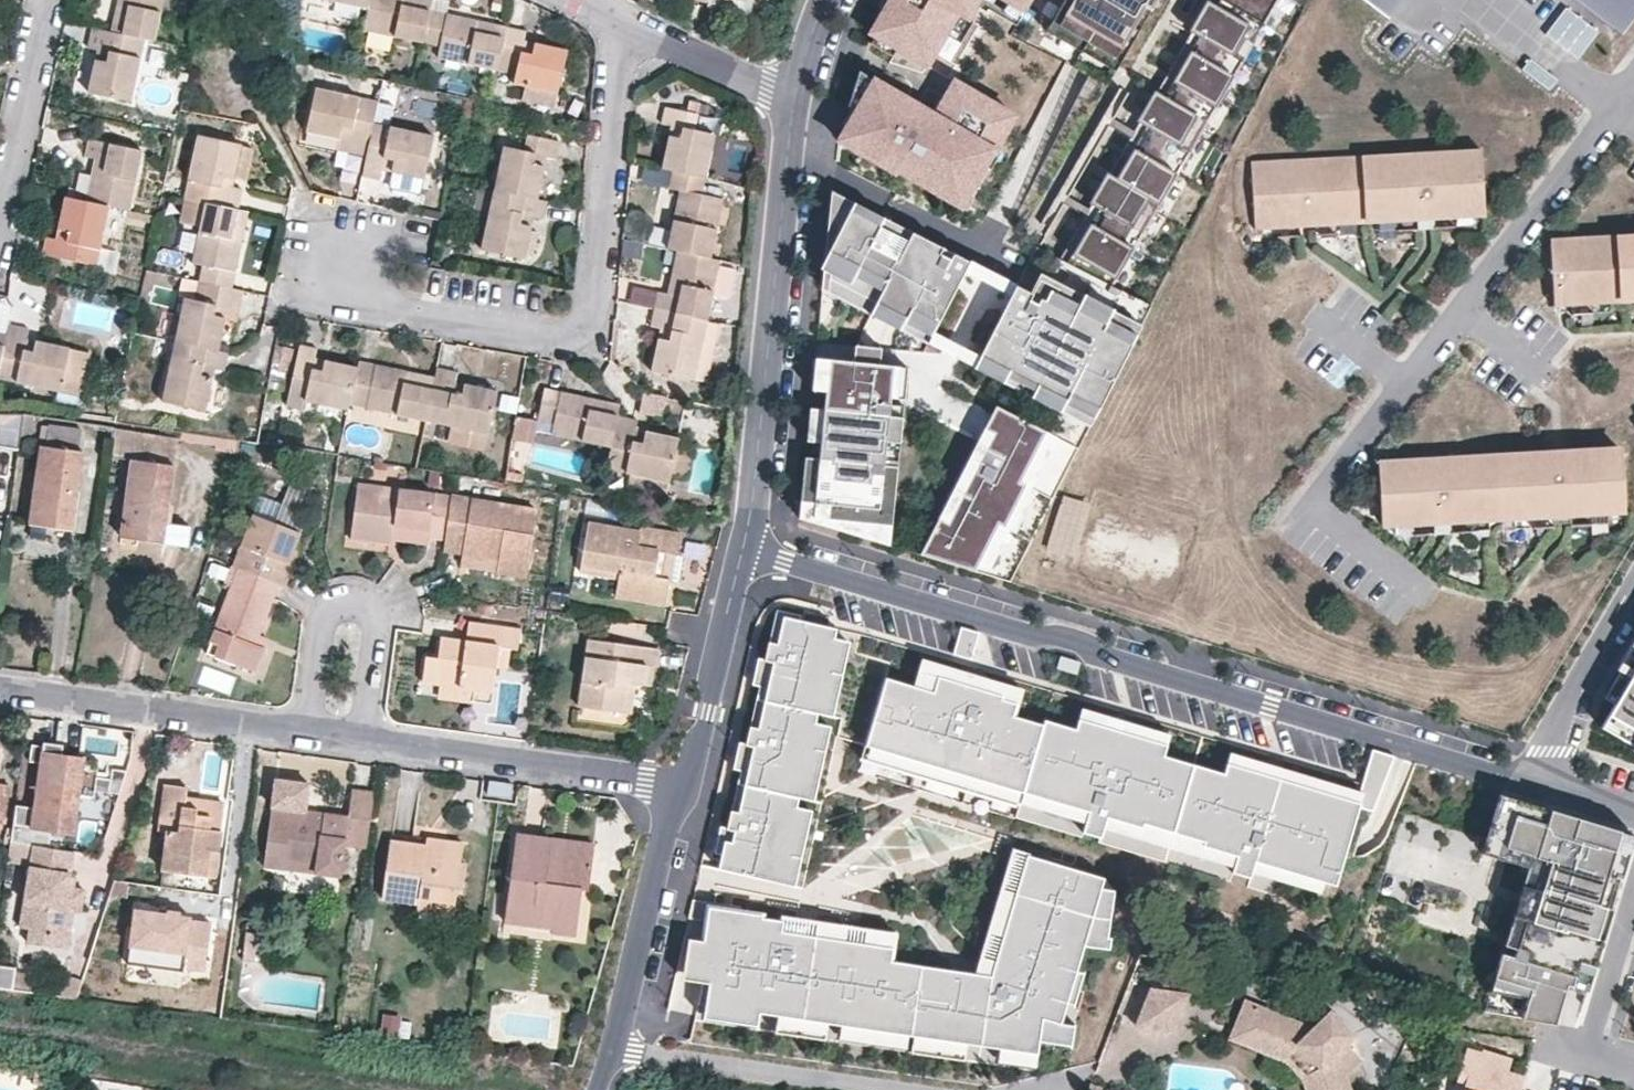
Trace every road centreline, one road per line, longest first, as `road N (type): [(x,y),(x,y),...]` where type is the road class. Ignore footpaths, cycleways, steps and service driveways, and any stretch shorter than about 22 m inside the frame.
road 1 (residential): [(1533,780),(744,551)]
road 2 (residential): [(337,258),(374,304),(543,337),(566,336),(585,323),(620,21)]
road 3 (residential): [(744,551),(795,98)]
road 4 (residential): [(298,730),(310,617),(322,598),(359,591),(388,616),(376,741)]
road 5 (residential): [(376,741),(689,787)]
road 6 (residential): [(599,1089),(623,1031),(689,787)]
road 7 (residential): [(0,687),(298,730)]
road 8 (track): [(905,1089),(655,1054),(623,1031)]
road 9 (residential): [(689,787),(744,551)]
road 10 (residential): [(1533,780),(1549,737),(1633,593)]
road 11 (residential): [(4,203),(48,0)]
road 12 (residential): [(795,98),(620,21)]
road 13 (residential): [(1633,1058),(1609,1038),(1633,941)]

